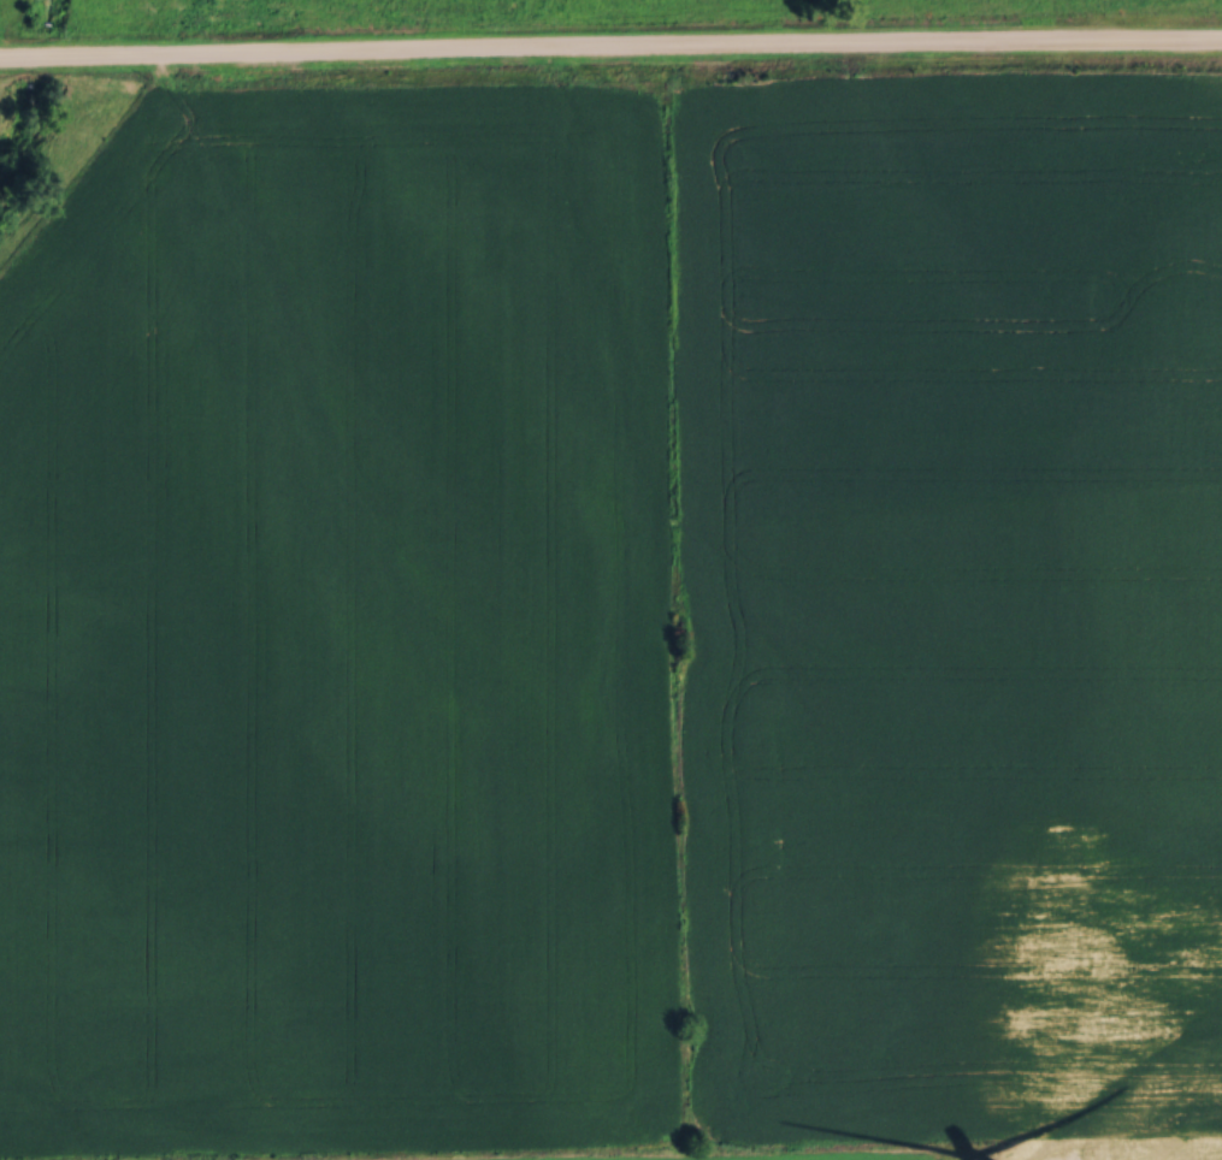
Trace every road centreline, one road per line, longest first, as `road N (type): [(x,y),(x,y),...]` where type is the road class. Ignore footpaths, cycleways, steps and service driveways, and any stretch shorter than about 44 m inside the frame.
road 1 (residential): [(0,63),(1221,47)]

